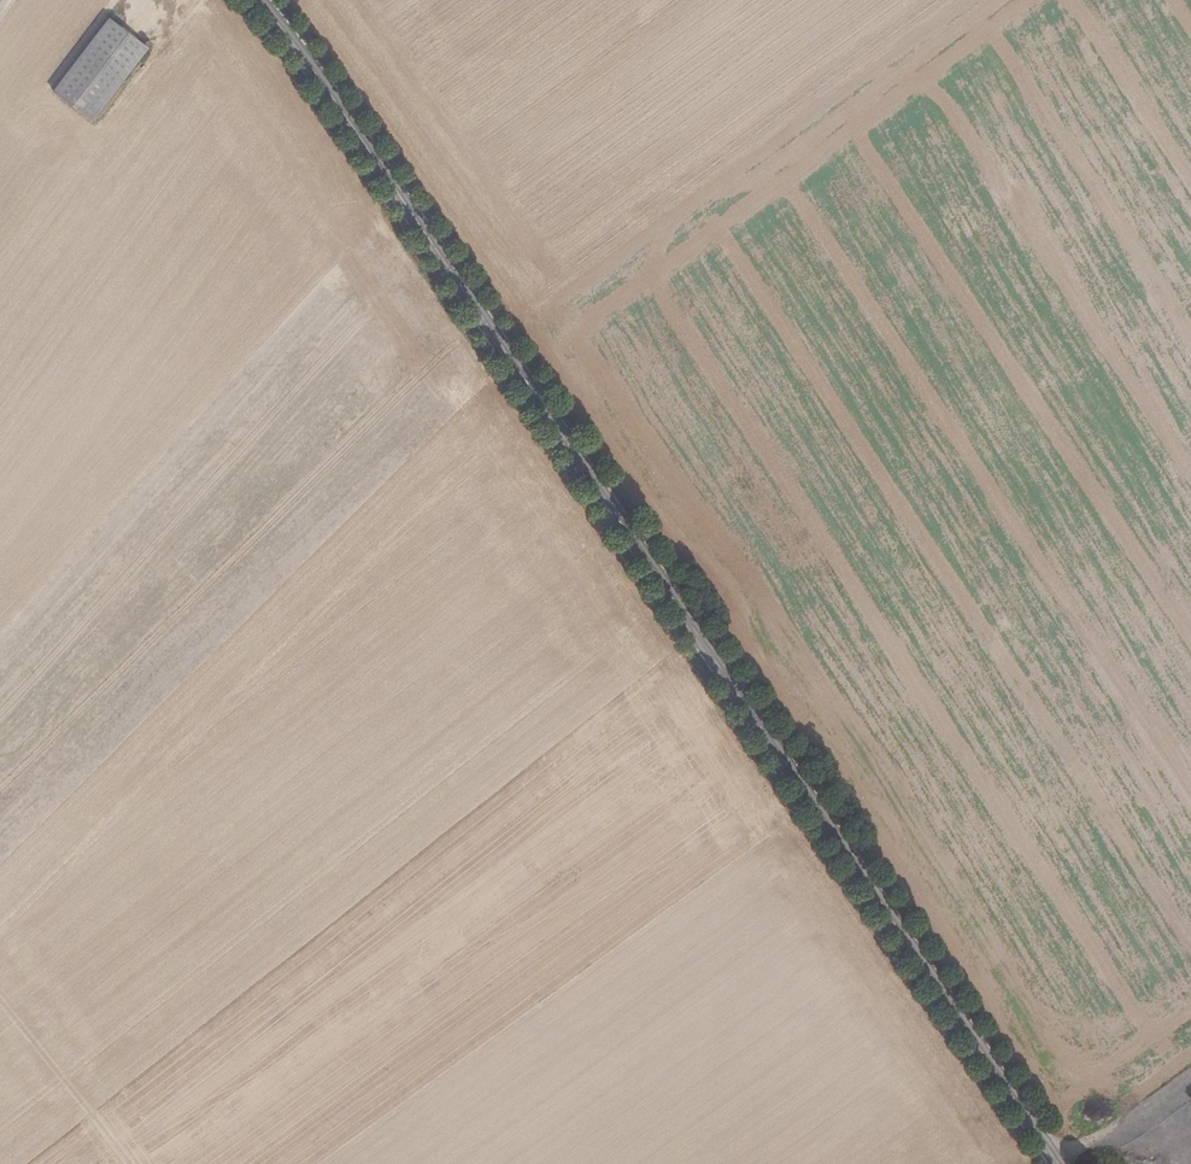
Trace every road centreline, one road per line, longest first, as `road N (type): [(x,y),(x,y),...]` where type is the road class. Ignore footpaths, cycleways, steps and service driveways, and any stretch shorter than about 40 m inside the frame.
road 1 (primary): [(1067,1163),(259,0)]
road 2 (track): [(0,998),(131,1163)]
road 3 (track): [(1050,1163),(1190,1070)]

